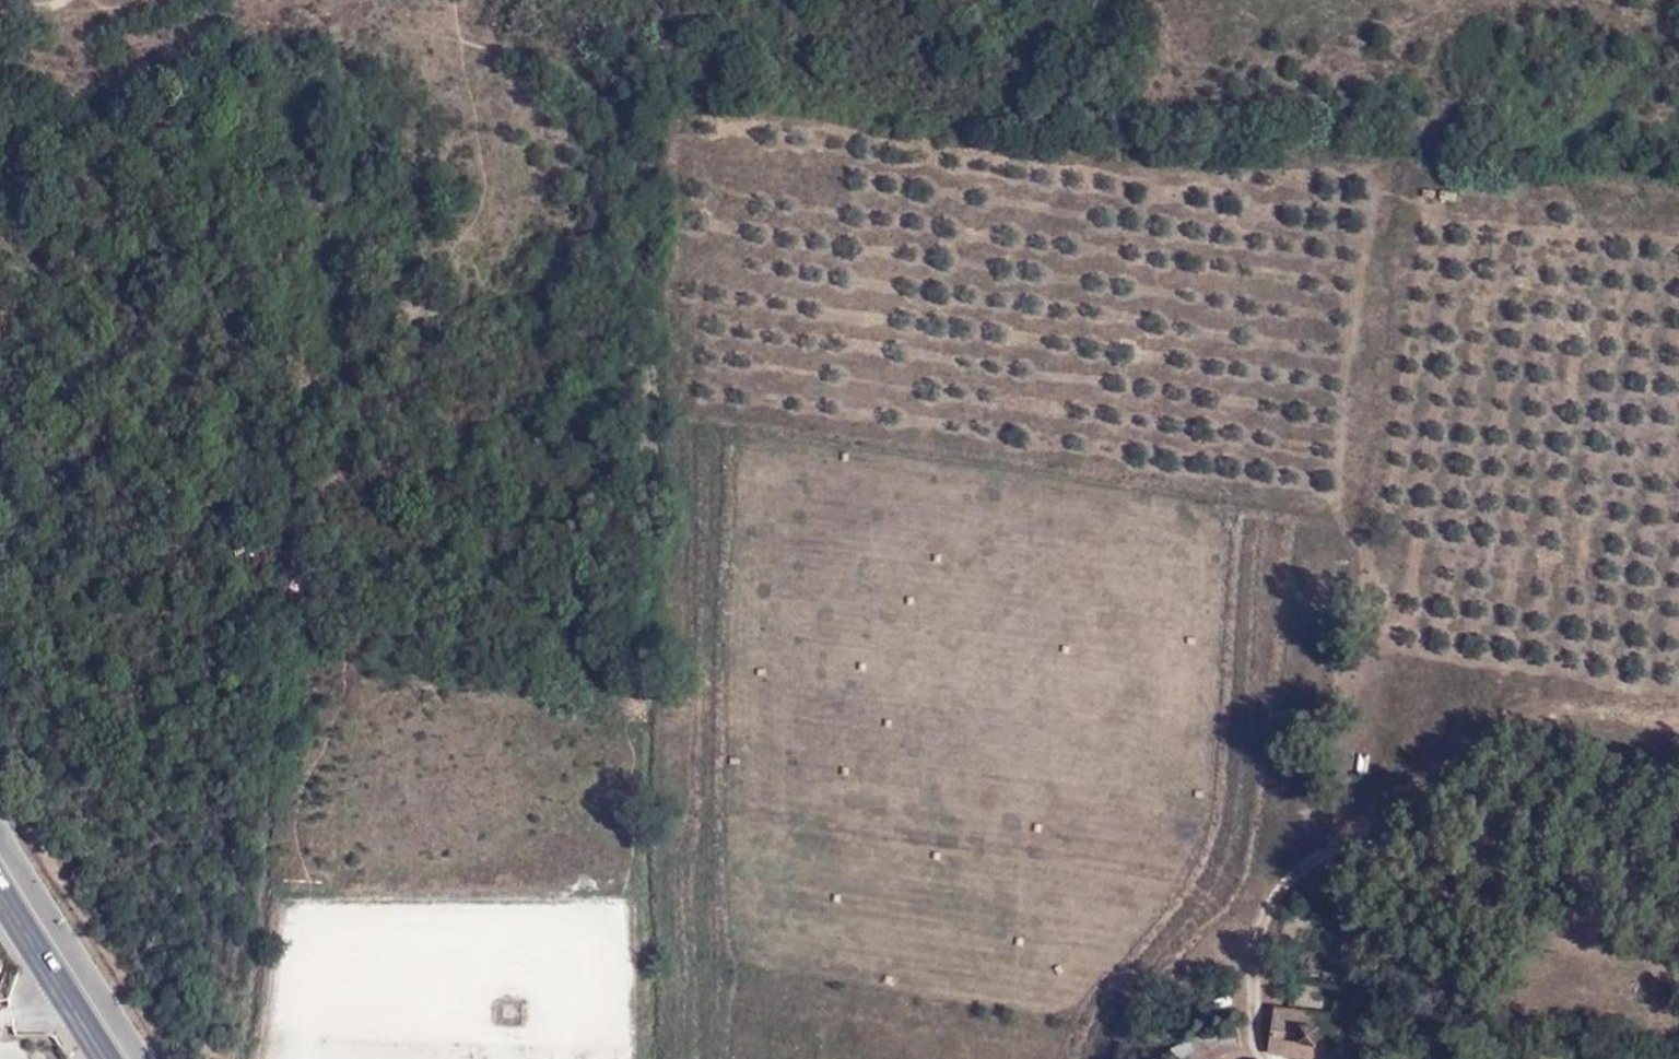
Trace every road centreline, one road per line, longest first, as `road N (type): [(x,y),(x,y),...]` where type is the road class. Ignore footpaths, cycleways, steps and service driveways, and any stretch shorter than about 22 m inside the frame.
road 1 (track): [(1229,1042),(1249,1010),(1268,903),(1439,749),(1504,708),(1566,705),(1678,727)]
road 2 (tertiary): [(111,1058),(0,885)]
road 3 (track): [(0,4),(144,0)]

